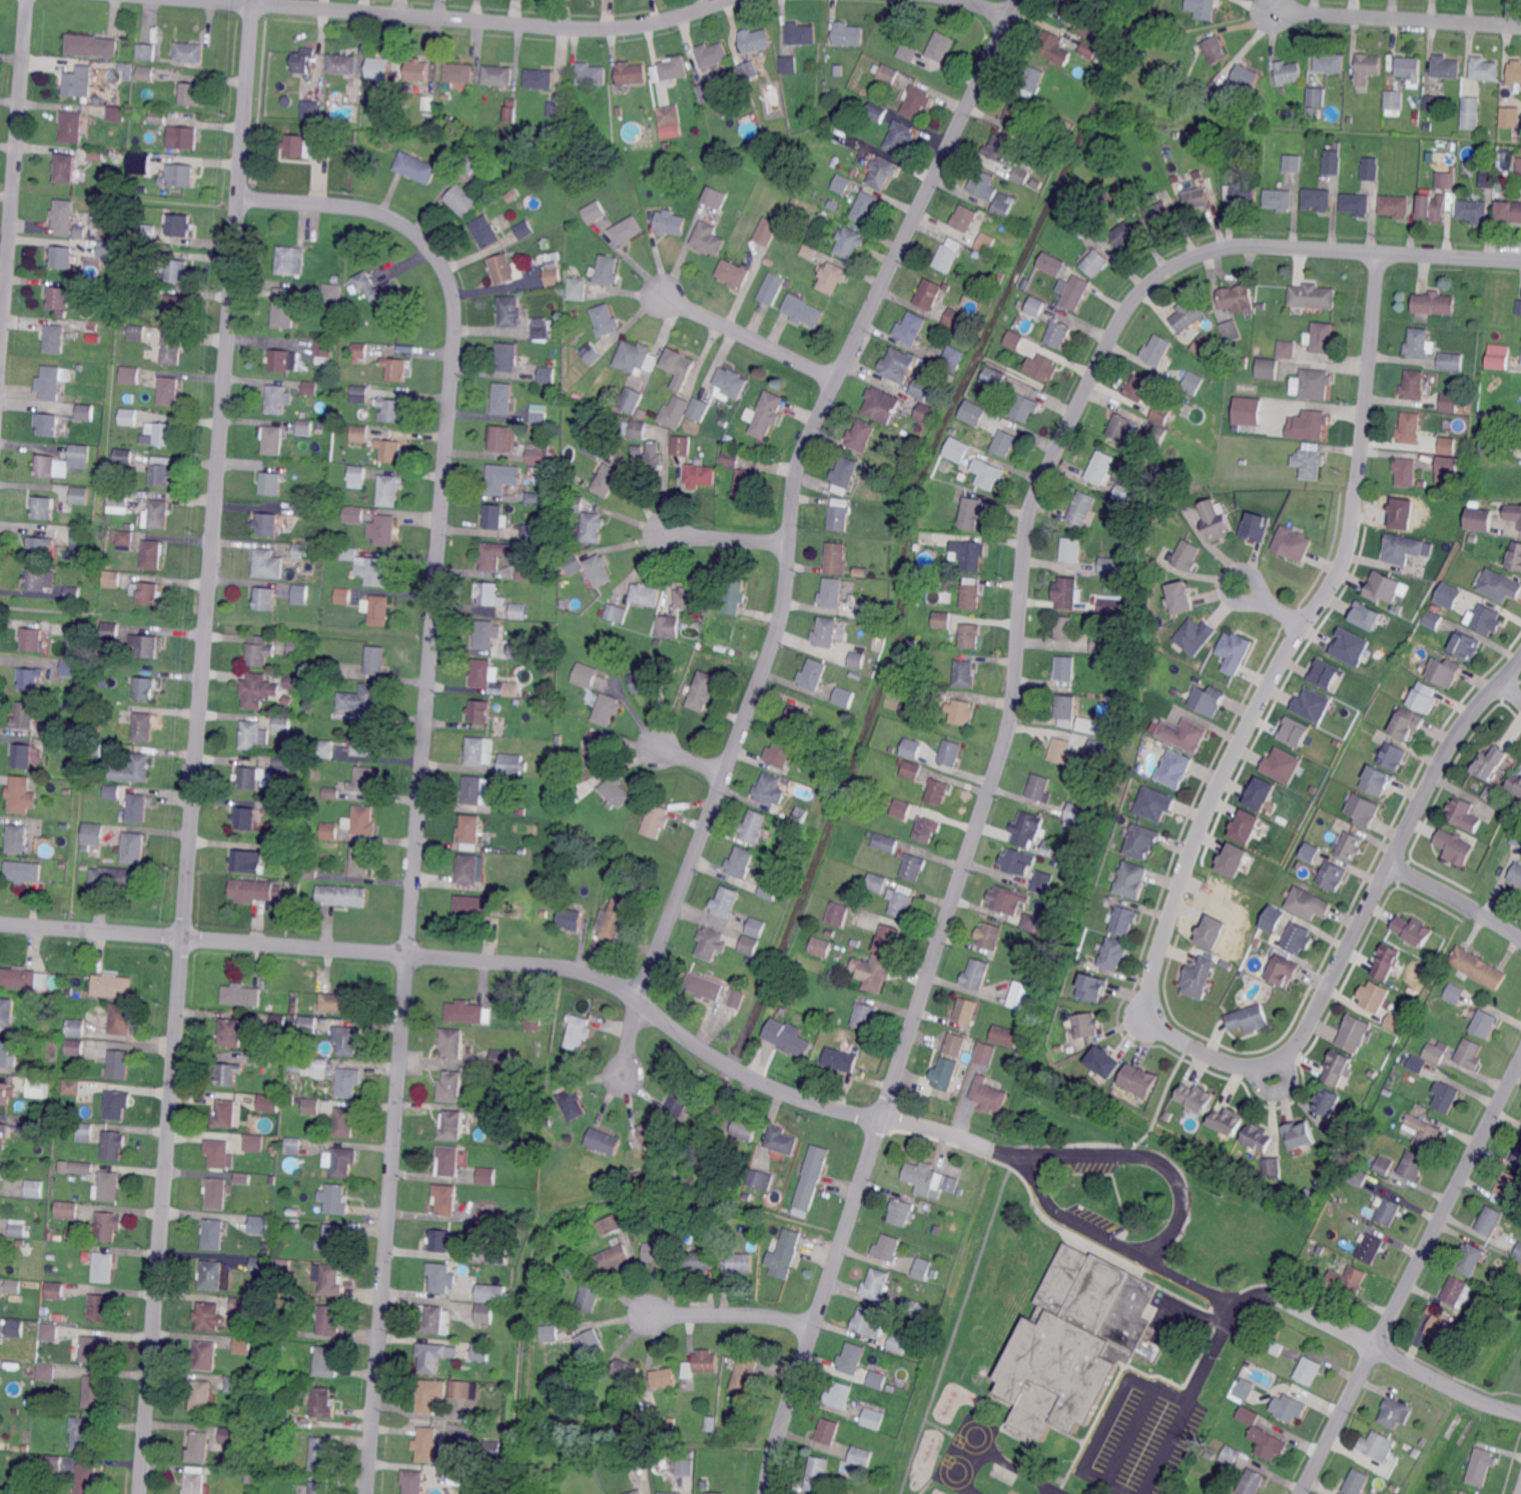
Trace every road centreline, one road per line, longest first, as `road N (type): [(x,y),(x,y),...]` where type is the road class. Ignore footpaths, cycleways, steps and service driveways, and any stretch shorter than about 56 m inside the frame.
road 1 (residential): [(1520,262),(1228,246),(1160,275),(1127,310),(1033,503),(1008,733),(884,1096),(767,1493)]
road 2 (residential): [(240,198),(347,206),(399,222),(441,263),(455,309),(368,1493)]
road 3 (residential): [(626,1076),(646,983),(783,608),(799,460),(1018,0)]
road 4 (residential): [(994,1150),(757,1080),(625,989),(576,969),(0,923)]
road 5 (residential): [(1380,254),(1350,545),(1208,802),(1150,979),(1152,1013),(1174,1040)]
road 6 (residential): [(1520,658),(1447,742),(1294,1045),(1266,1065),(1235,1068),(1174,1040)]
road 7 (residential): [(252,17),(213,540)]
road 8 (residential): [(729,0),(621,28),(211,0)]
road 9 (residential): [(179,952),(149,1402)]
road 10 (residential): [(213,540),(181,920)]
road 11 (residential): [(28,0),(0,370)]
road 12 (residential): [(1520,1059),(1376,1346)]
road 13 (residential): [(1520,1412),(1459,1391),(1280,1296),(1262,1293),(1234,1305)]
road 14 (residential): [(1520,26),(1273,12)]
road 15 (residential): [(835,380),(663,296)]
road 16 (residential): [(1376,1346),(1301,1493)]
road 17 (residential): [(813,1329),(754,1315),(651,1315)]
road 18 (residential): [(1386,873),(1520,944)]
road 19 (residential): [(1301,625),(1256,596),(1241,573),(1227,579),(1235,598),(1256,596)]
road 20 (residential): [(788,541),(667,535)]

